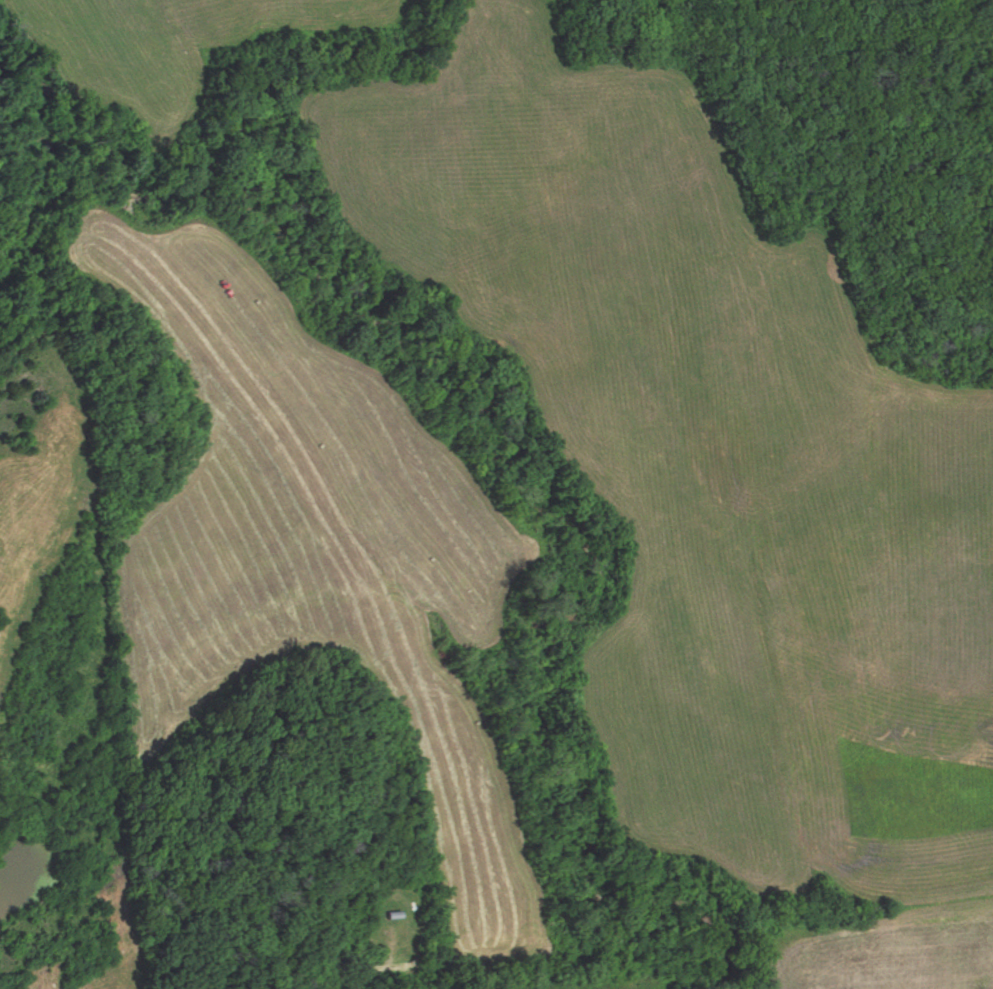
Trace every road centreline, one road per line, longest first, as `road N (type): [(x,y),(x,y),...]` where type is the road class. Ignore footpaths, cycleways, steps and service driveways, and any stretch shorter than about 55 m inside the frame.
road 1 (residential): [(811,938),(992,911)]

